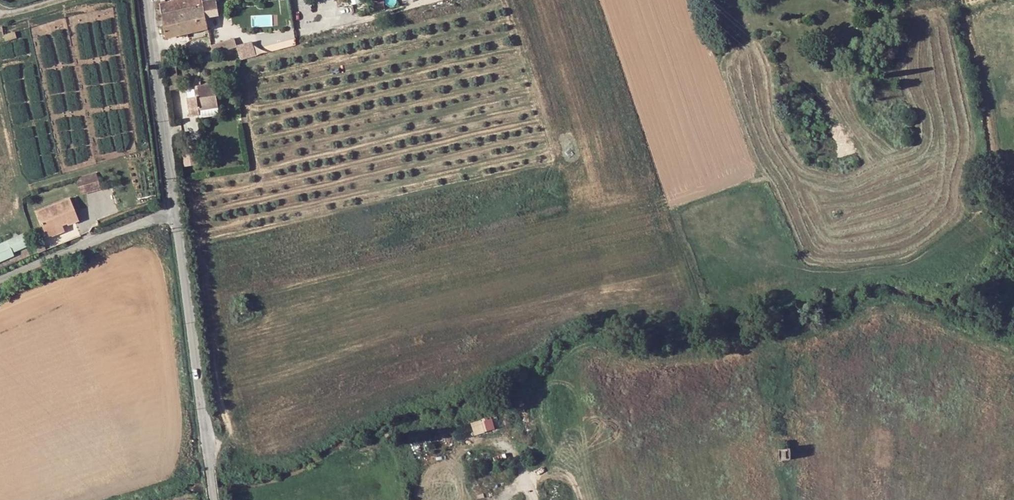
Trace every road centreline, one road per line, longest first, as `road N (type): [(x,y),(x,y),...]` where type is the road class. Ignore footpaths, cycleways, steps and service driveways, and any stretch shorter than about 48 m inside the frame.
road 1 (track): [(530,481),(582,401),(741,387),(813,353),(874,310),(927,314),(1013,356)]
road 2 (unclassified): [(213,499),(177,214)]
road 3 (unclassified): [(177,214),(147,0)]
road 4 (unclassified): [(177,214),(0,285)]
road 5 (track): [(441,451),(515,441),(517,499)]

